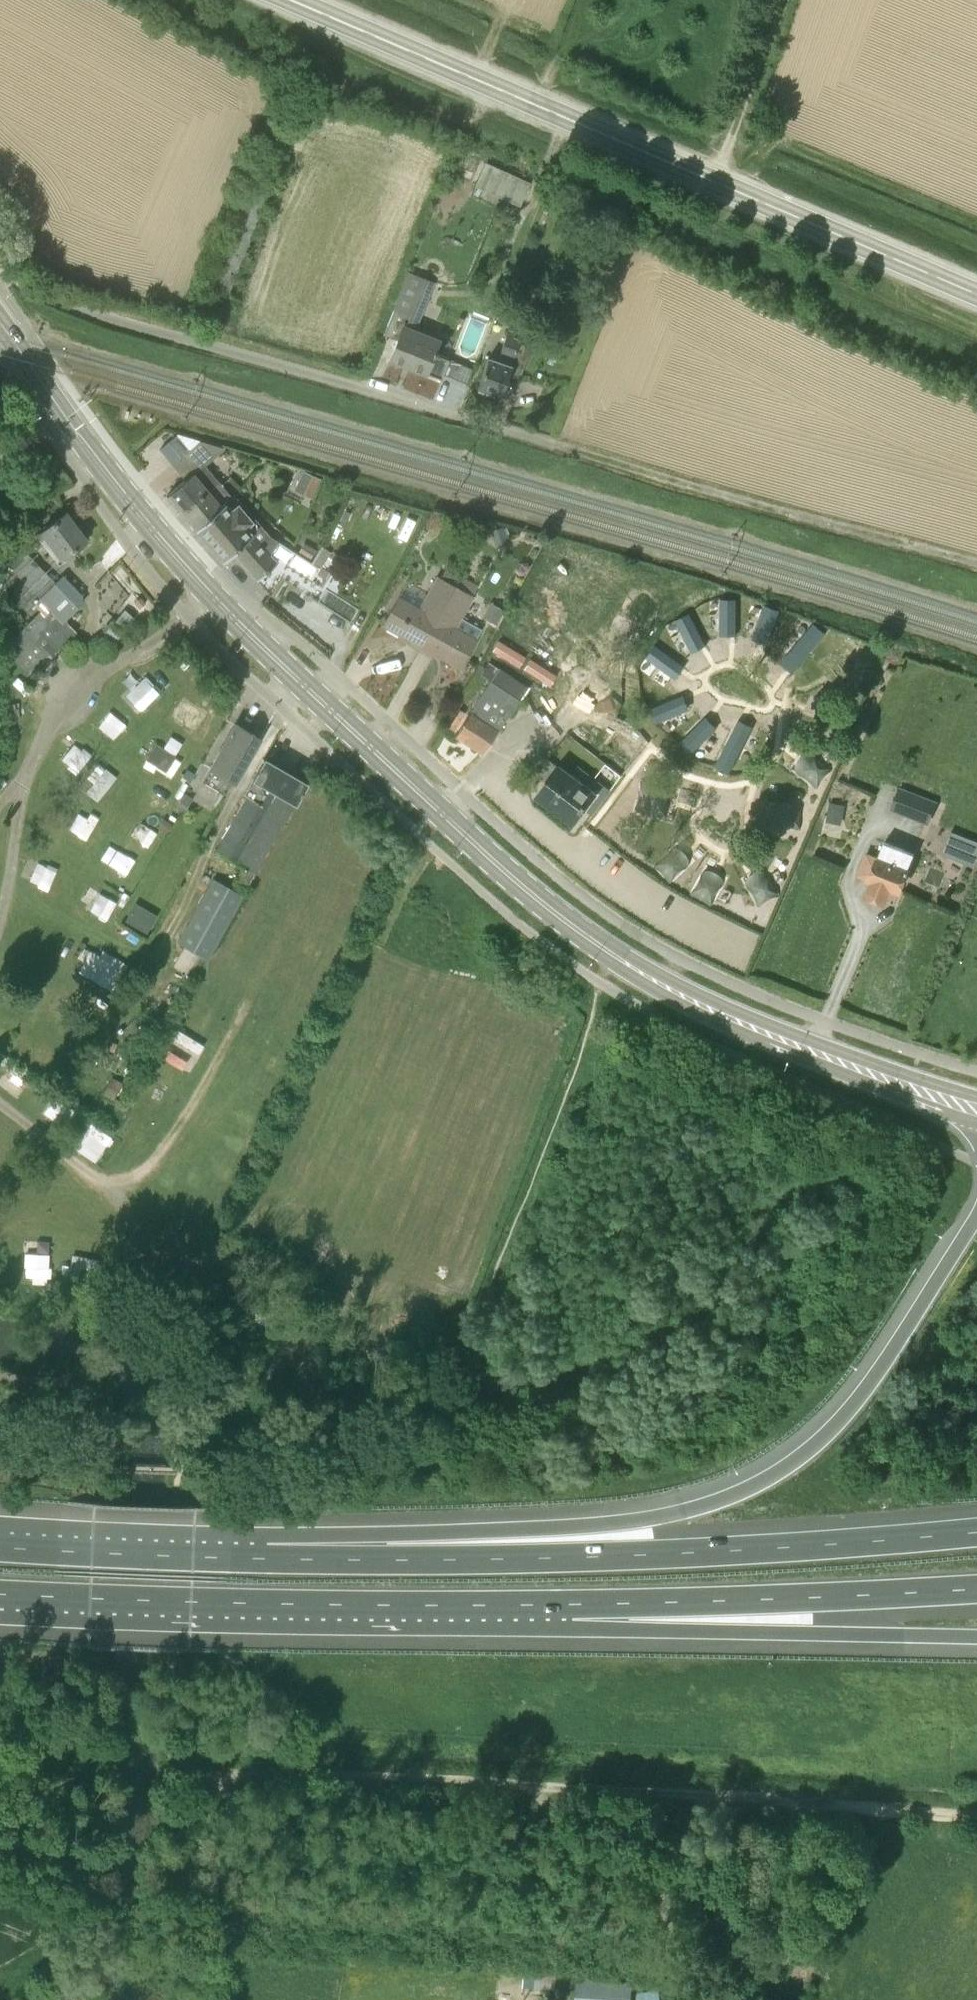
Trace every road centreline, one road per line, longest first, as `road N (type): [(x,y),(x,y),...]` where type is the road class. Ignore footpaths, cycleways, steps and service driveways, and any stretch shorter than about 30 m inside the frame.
road 1 (tertiary): [(976,1108),(708,1008),(561,918),(201,585),(0,323)]
road 2 (motorway): [(976,1212),(854,1404),(806,1452),(760,1483),(650,1518),(266,1558)]
road 3 (tertiary): [(976,292),(292,0)]
road 4 (motorway): [(976,1532),(636,1555),(266,1558)]
road 5 (unclassified): [(575,450),(347,378),(106,315),(0,270)]
road 6 (motorway): [(0,1593),(572,1603)]
road 7 (motorway): [(572,1603),(812,1633),(976,1636)]
road 8 (motorway): [(572,1603),(976,1591)]
road 9 (track): [(976,1816),(725,1797),(690,1822),(663,1886)]
road 10 (track): [(976,560),(705,486)]
road 11 (motorway): [(266,1558),(0,1545)]
road 12 (track): [(717,1800),(516,1787)]
road 13 (track): [(782,0),(715,183)]

